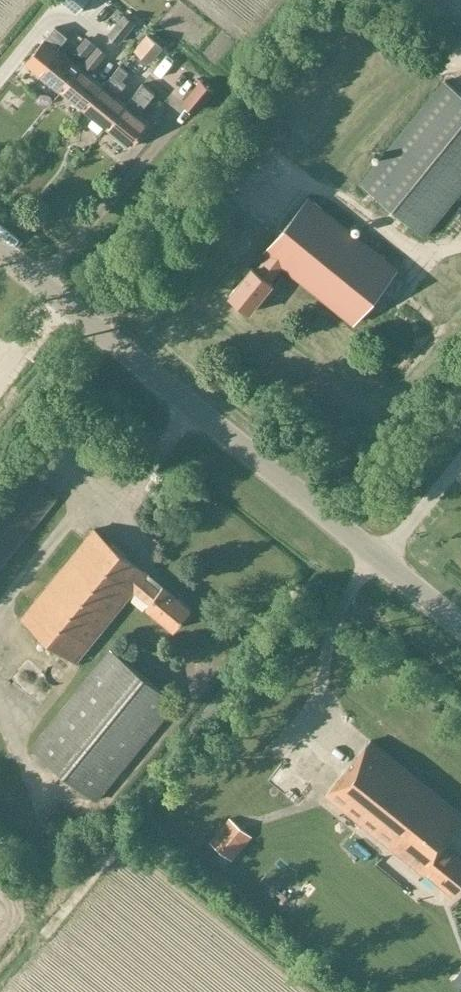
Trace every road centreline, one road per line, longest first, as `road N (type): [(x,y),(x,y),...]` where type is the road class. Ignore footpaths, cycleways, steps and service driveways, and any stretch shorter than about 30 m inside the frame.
road 1 (secondary): [(460,626),(0,251)]

